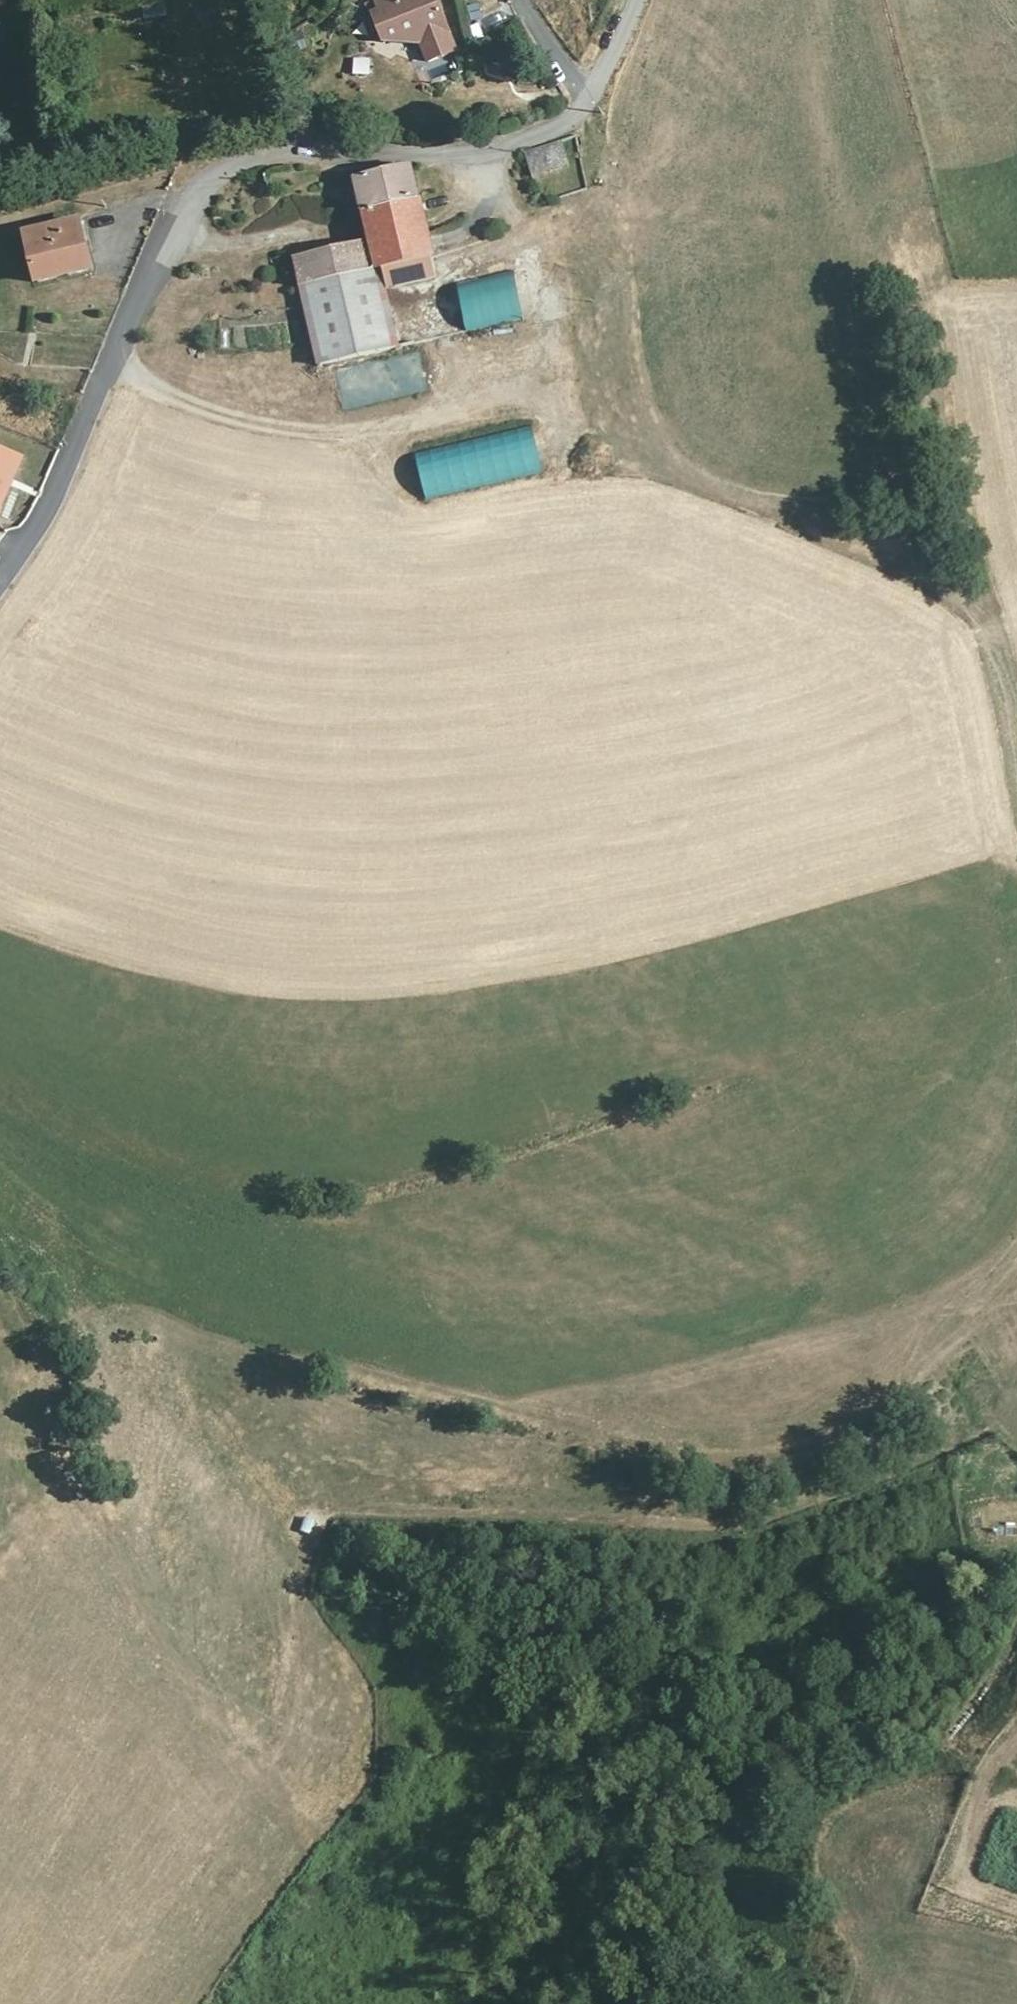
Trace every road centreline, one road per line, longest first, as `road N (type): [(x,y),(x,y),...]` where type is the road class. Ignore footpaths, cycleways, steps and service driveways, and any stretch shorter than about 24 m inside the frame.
road 1 (residential): [(0,583),(33,537),(199,184),(273,153),(444,152),(543,134),(587,99)]

